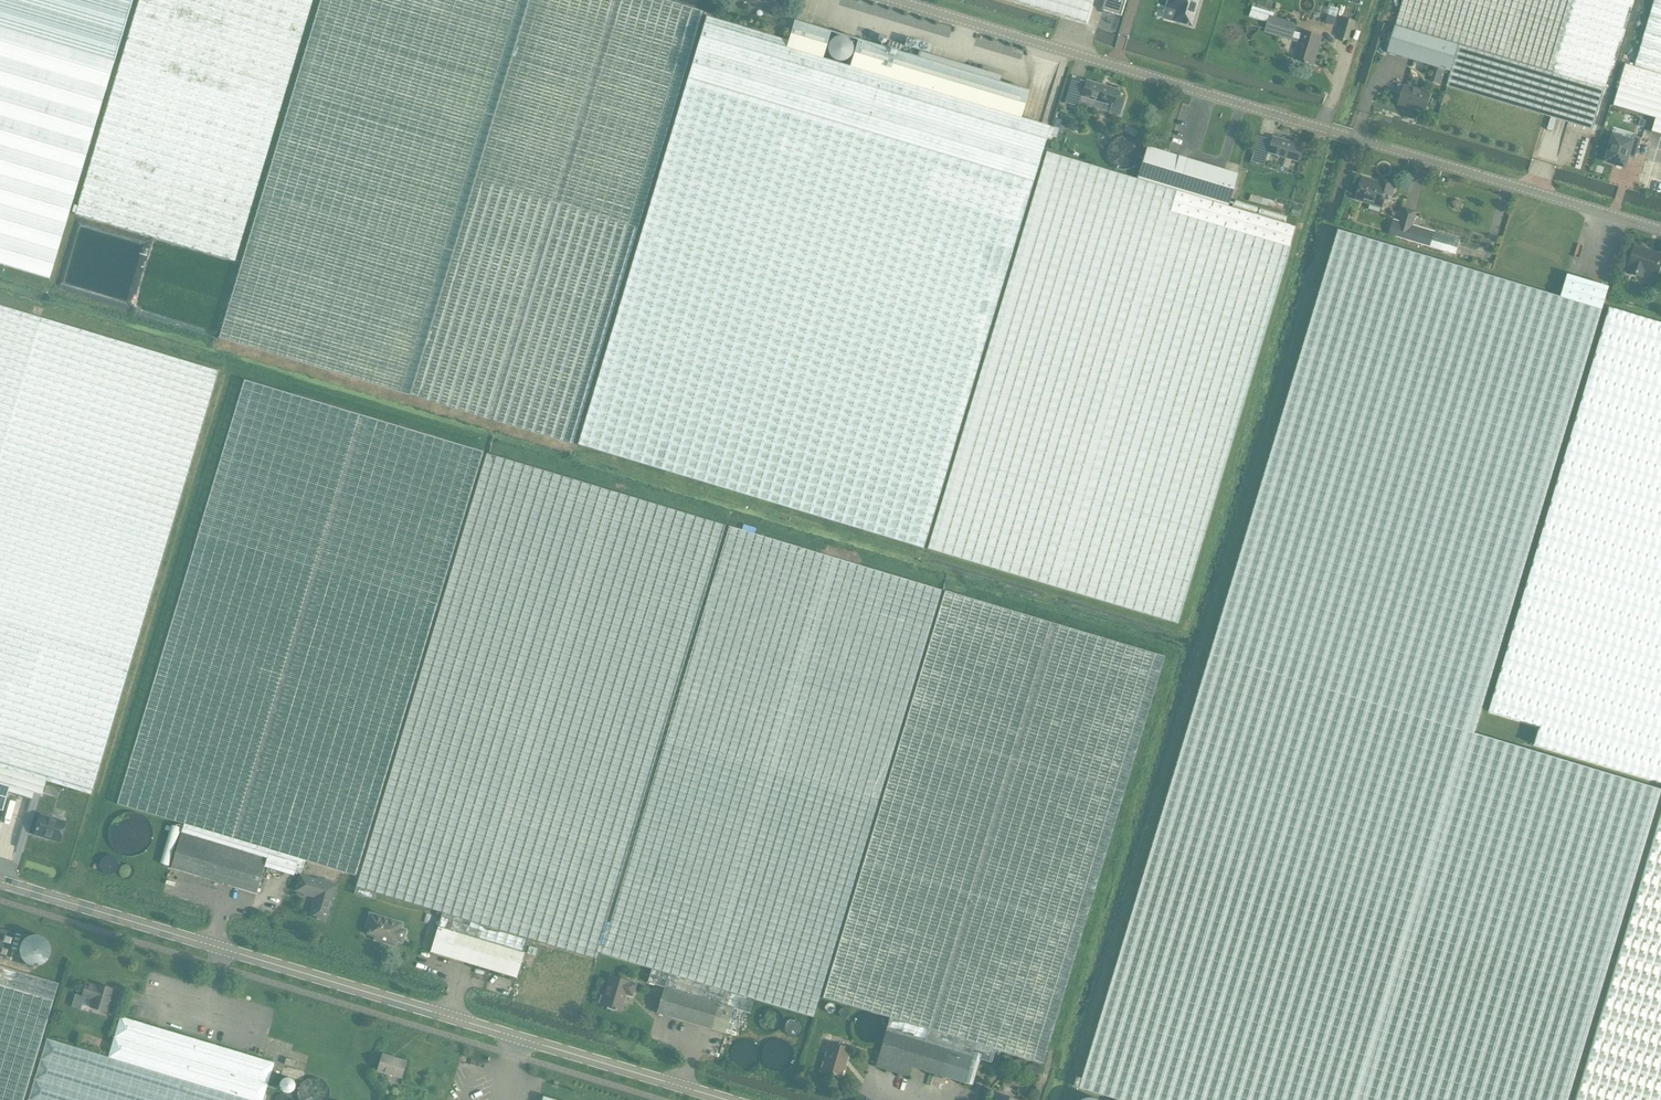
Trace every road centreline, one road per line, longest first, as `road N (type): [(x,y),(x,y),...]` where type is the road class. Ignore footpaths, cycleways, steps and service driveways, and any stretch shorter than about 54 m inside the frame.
road 1 (unclassified): [(1660,231),(895,0)]
road 2 (tertiary): [(727,1099),(0,881)]

